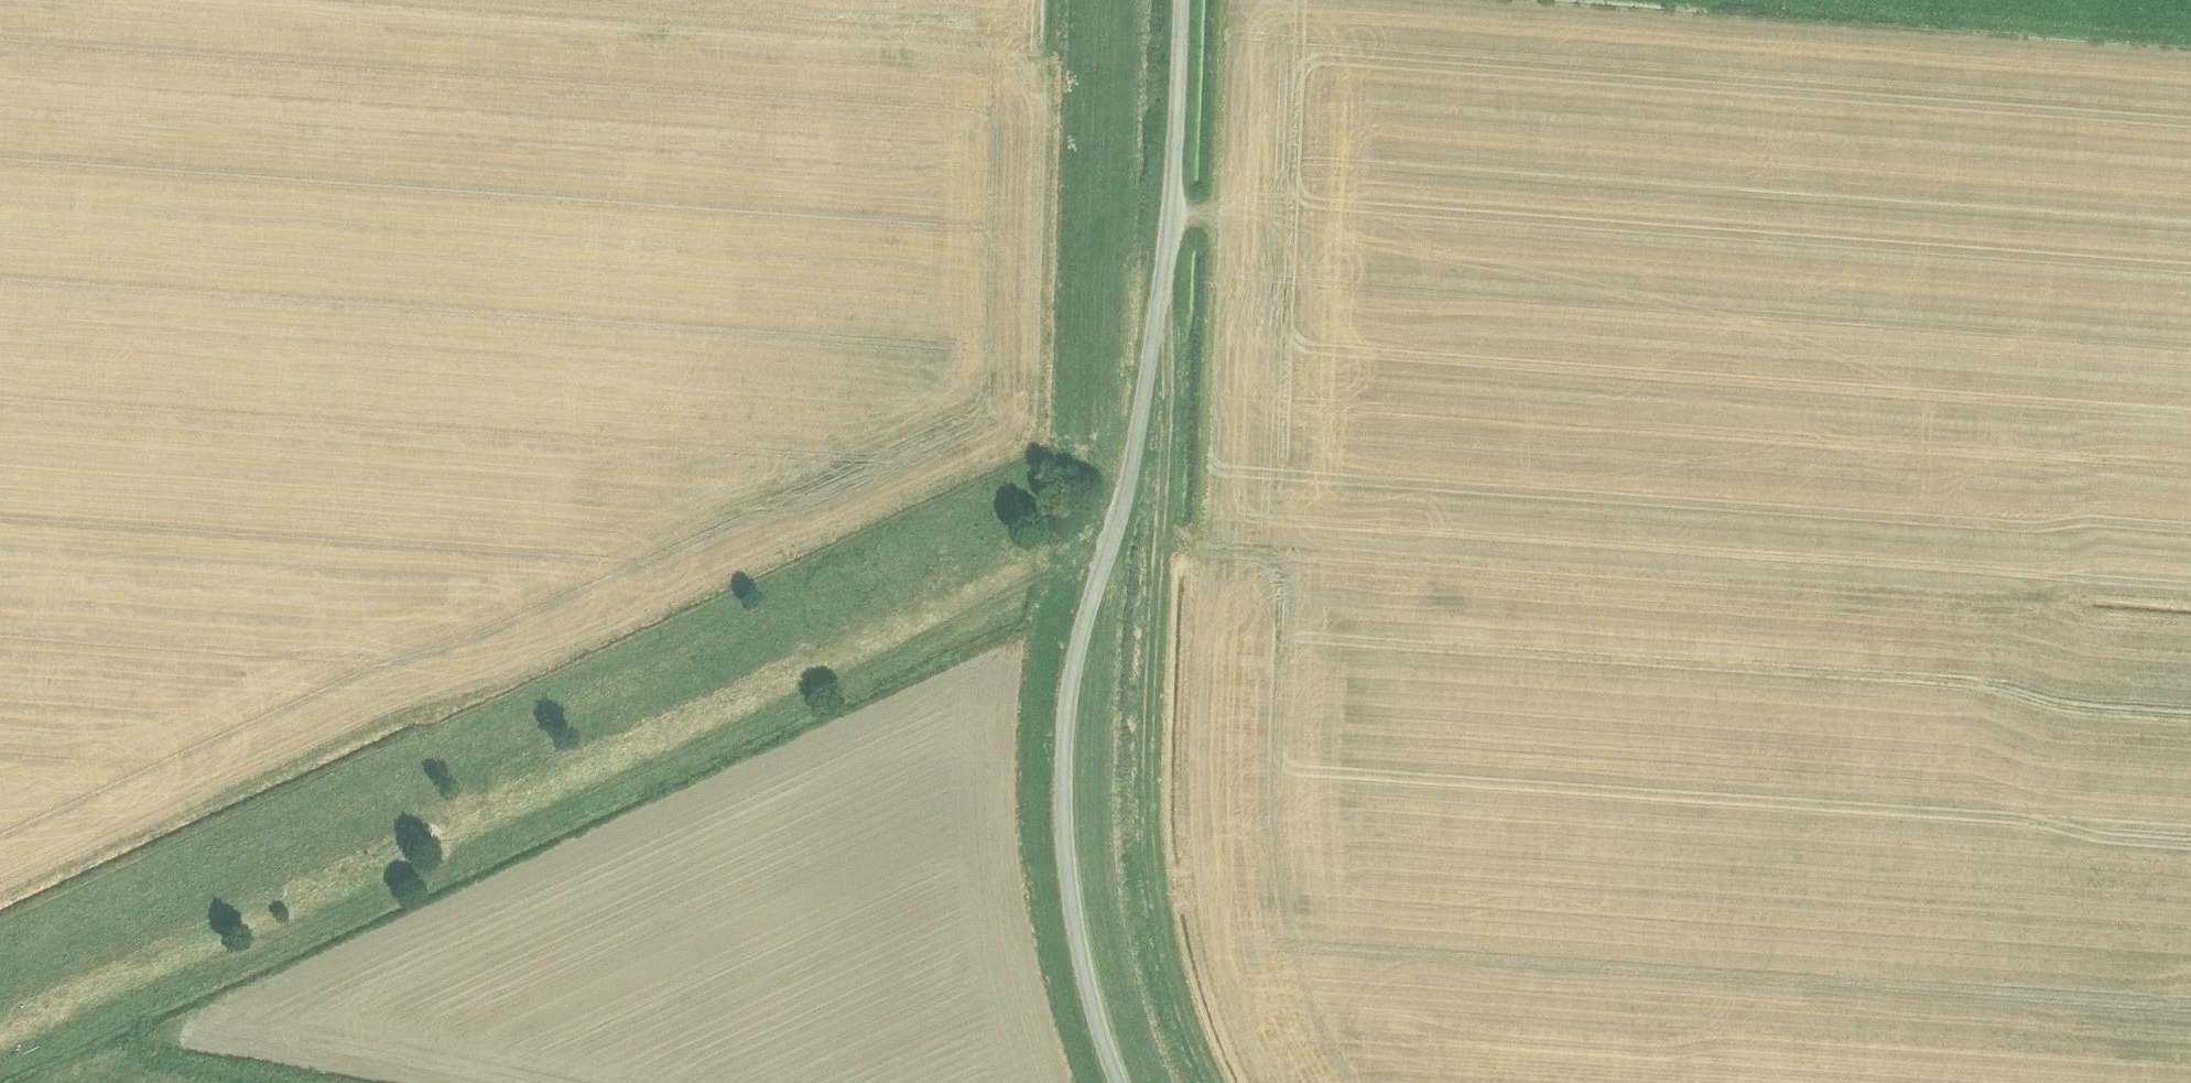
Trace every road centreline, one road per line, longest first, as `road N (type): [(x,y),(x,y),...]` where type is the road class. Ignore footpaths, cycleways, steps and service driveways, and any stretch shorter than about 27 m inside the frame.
road 1 (unclassified): [(1119,1082),(1091,1017),(1062,780),(1082,622),(1134,449),(1172,217),(1182,0)]

